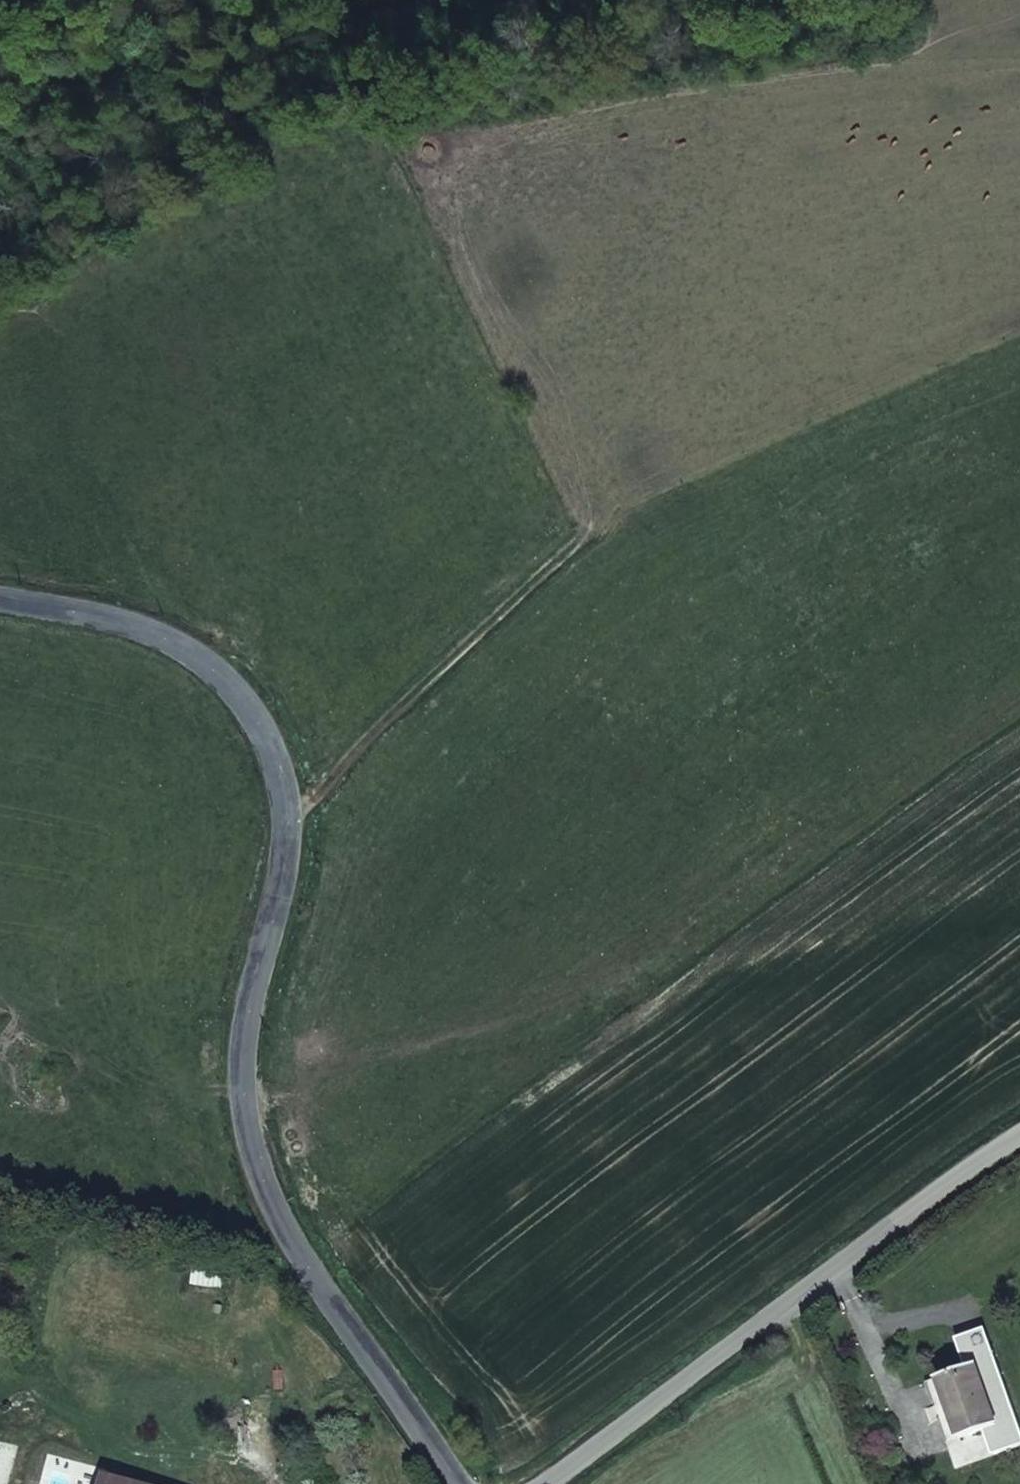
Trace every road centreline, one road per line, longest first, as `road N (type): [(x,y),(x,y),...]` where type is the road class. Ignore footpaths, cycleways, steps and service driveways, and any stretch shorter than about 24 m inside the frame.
road 1 (secondary): [(0,596),(138,618),(219,661),(280,743),(296,829),(245,1055),(252,1147),(312,1278),(459,1483)]
road 2 (unclassified): [(1019,1116),(989,1129),(556,1483)]
road 3 (track): [(296,829),(373,729),(588,536)]

